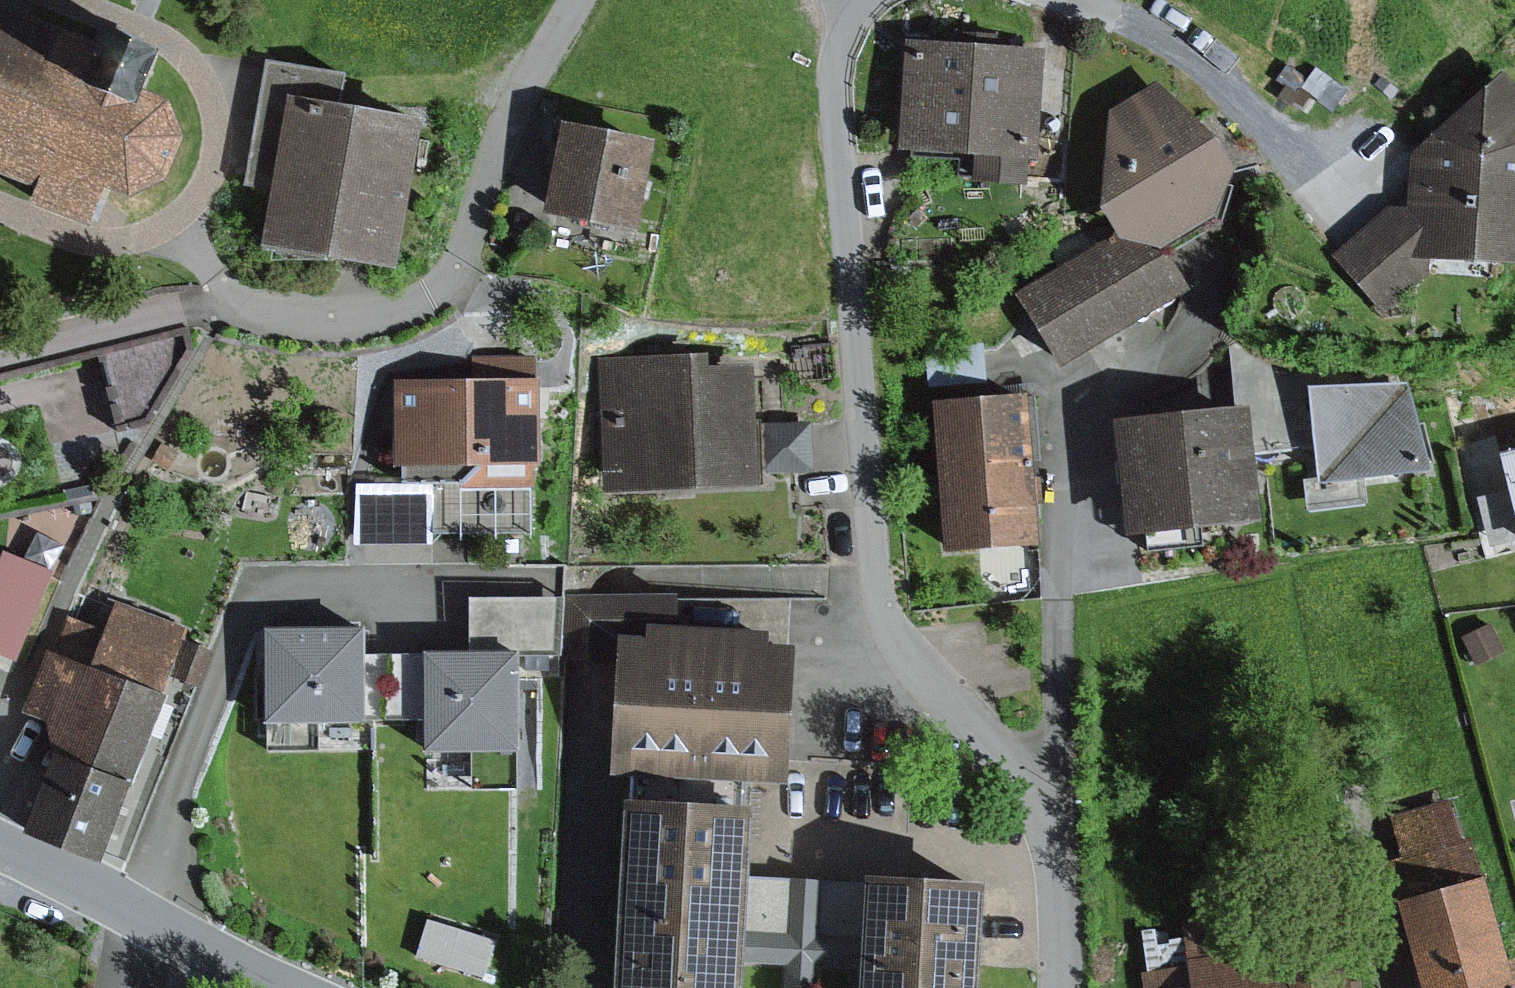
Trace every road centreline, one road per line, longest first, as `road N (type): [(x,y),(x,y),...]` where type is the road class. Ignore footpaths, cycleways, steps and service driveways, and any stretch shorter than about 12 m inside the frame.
road 1 (residential): [(1061,987),(1063,905),(1051,819),(906,650),(882,578),(837,114),(837,72),(865,1)]
road 2 (residential): [(577,0),(505,132),(459,272),(432,297),(368,316),(306,321),(230,302)]
road 3 (residential): [(0,845),(283,987)]

